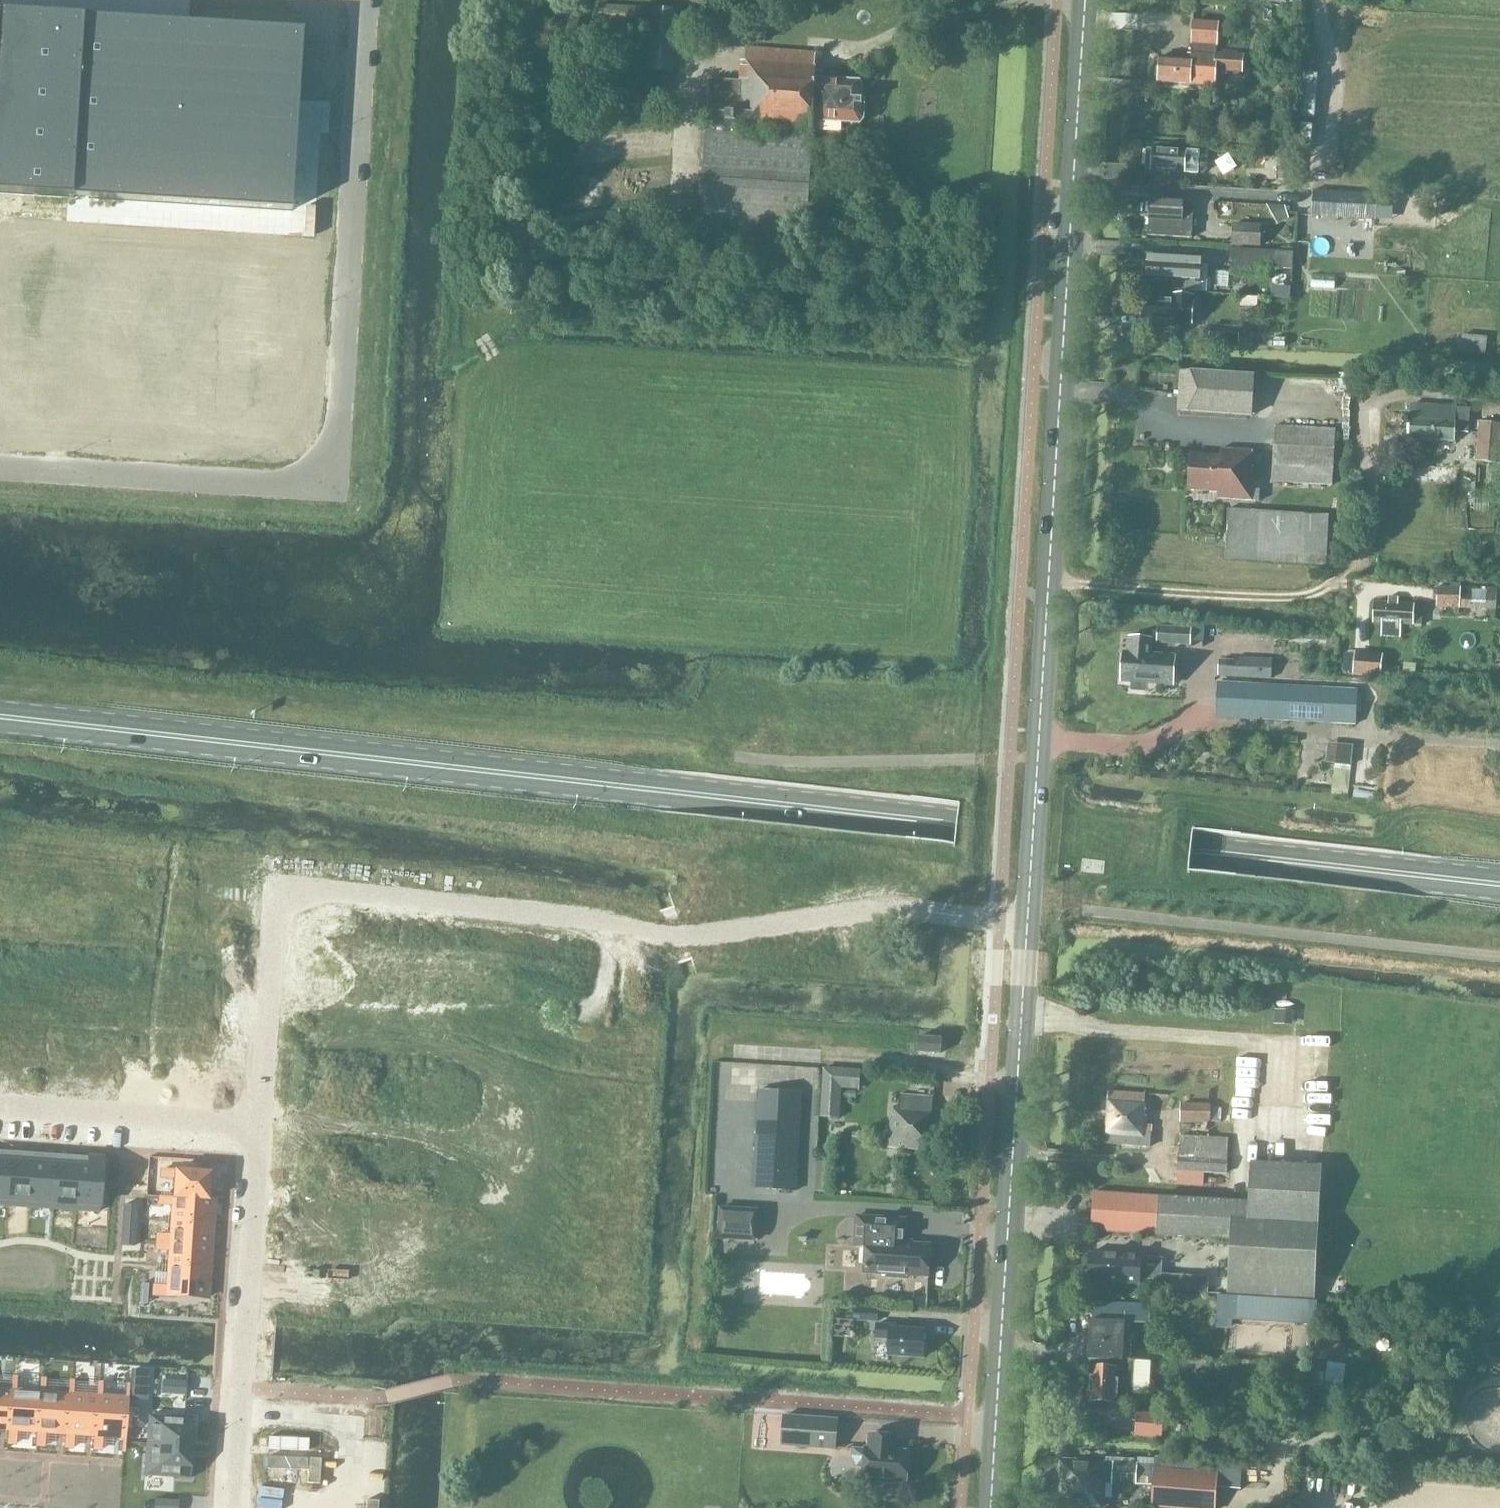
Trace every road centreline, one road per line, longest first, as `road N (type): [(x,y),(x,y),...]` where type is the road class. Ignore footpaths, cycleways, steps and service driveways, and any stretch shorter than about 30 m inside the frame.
road 1 (primary): [(0,715),(1499,884)]
road 2 (tertiary): [(1029,923),(1087,0)]
road 3 (unclassified): [(364,0),(337,444),(323,468),(297,481),(0,464)]
road 4 (residential): [(286,895),(318,888),(674,938),(892,907),(1029,923)]
road 5 (tertiary): [(992,1507),(1029,923)]
road 6 (residential): [(258,1124),(234,1507)]
road 7 (residential): [(0,1106),(258,1124)]
road 8 (residential): [(286,895),(274,925),(258,1124)]

